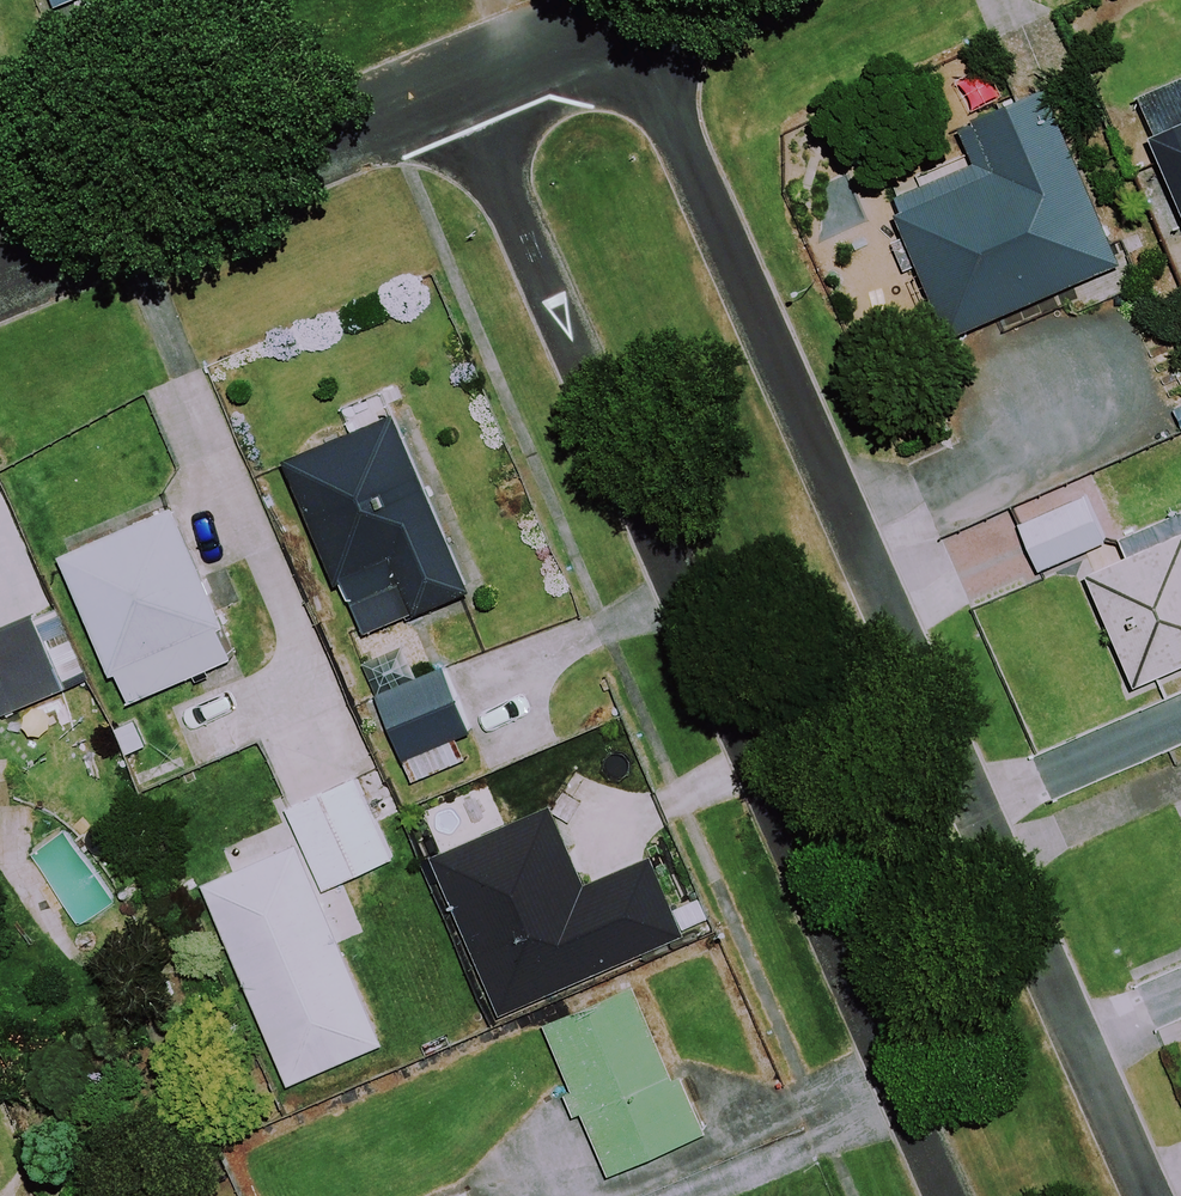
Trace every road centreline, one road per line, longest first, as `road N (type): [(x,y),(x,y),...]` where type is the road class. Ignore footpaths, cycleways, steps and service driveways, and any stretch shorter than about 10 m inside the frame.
road 1 (residential): [(626,15),(1148,1195)]
road 2 (residential): [(943,1195),(461,80)]
road 3 (residential): [(0,274),(461,80)]
road 4 (residential): [(461,80),(626,15)]

